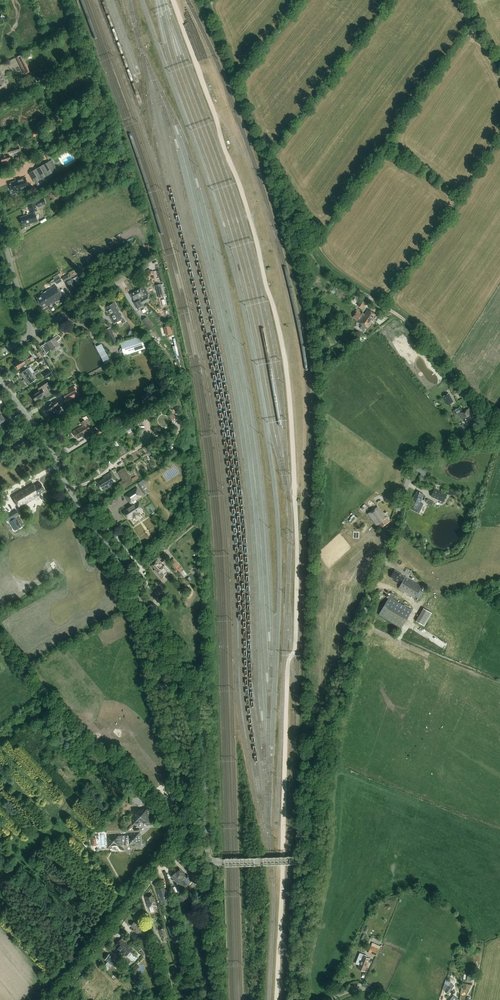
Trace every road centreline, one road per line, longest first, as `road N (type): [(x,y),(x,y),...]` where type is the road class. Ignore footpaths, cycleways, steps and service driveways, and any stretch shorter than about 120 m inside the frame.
road 1 (unclassified): [(313,859),(325,737),(407,482),(429,454),(499,432)]
road 2 (unclassified): [(180,678),(49,448),(0,381)]
road 3 (residential): [(55,999),(187,839)]
road 4 (unclassified): [(220,861),(208,853),(202,723),(180,678)]
road 5 (track): [(378,302),(499,426)]
road 6 (unclassified): [(187,839),(184,762),(166,683),(180,678)]
road 7 (unclassified): [(307,999),(298,982),(313,859)]

